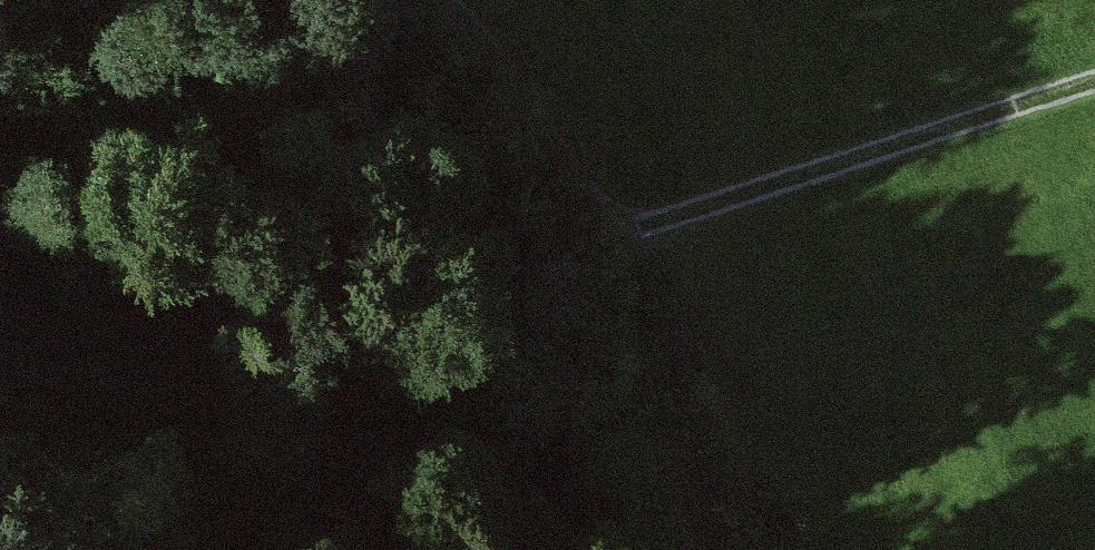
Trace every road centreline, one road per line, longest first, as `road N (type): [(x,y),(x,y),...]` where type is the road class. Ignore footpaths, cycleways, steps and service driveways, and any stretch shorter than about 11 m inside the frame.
road 1 (track): [(0,40),(227,157),(505,224),(608,227),(692,549)]
road 2 (track): [(430,0),(487,52),(608,227),(1094,79)]
road 3 (track): [(0,417),(85,514),(100,549)]

